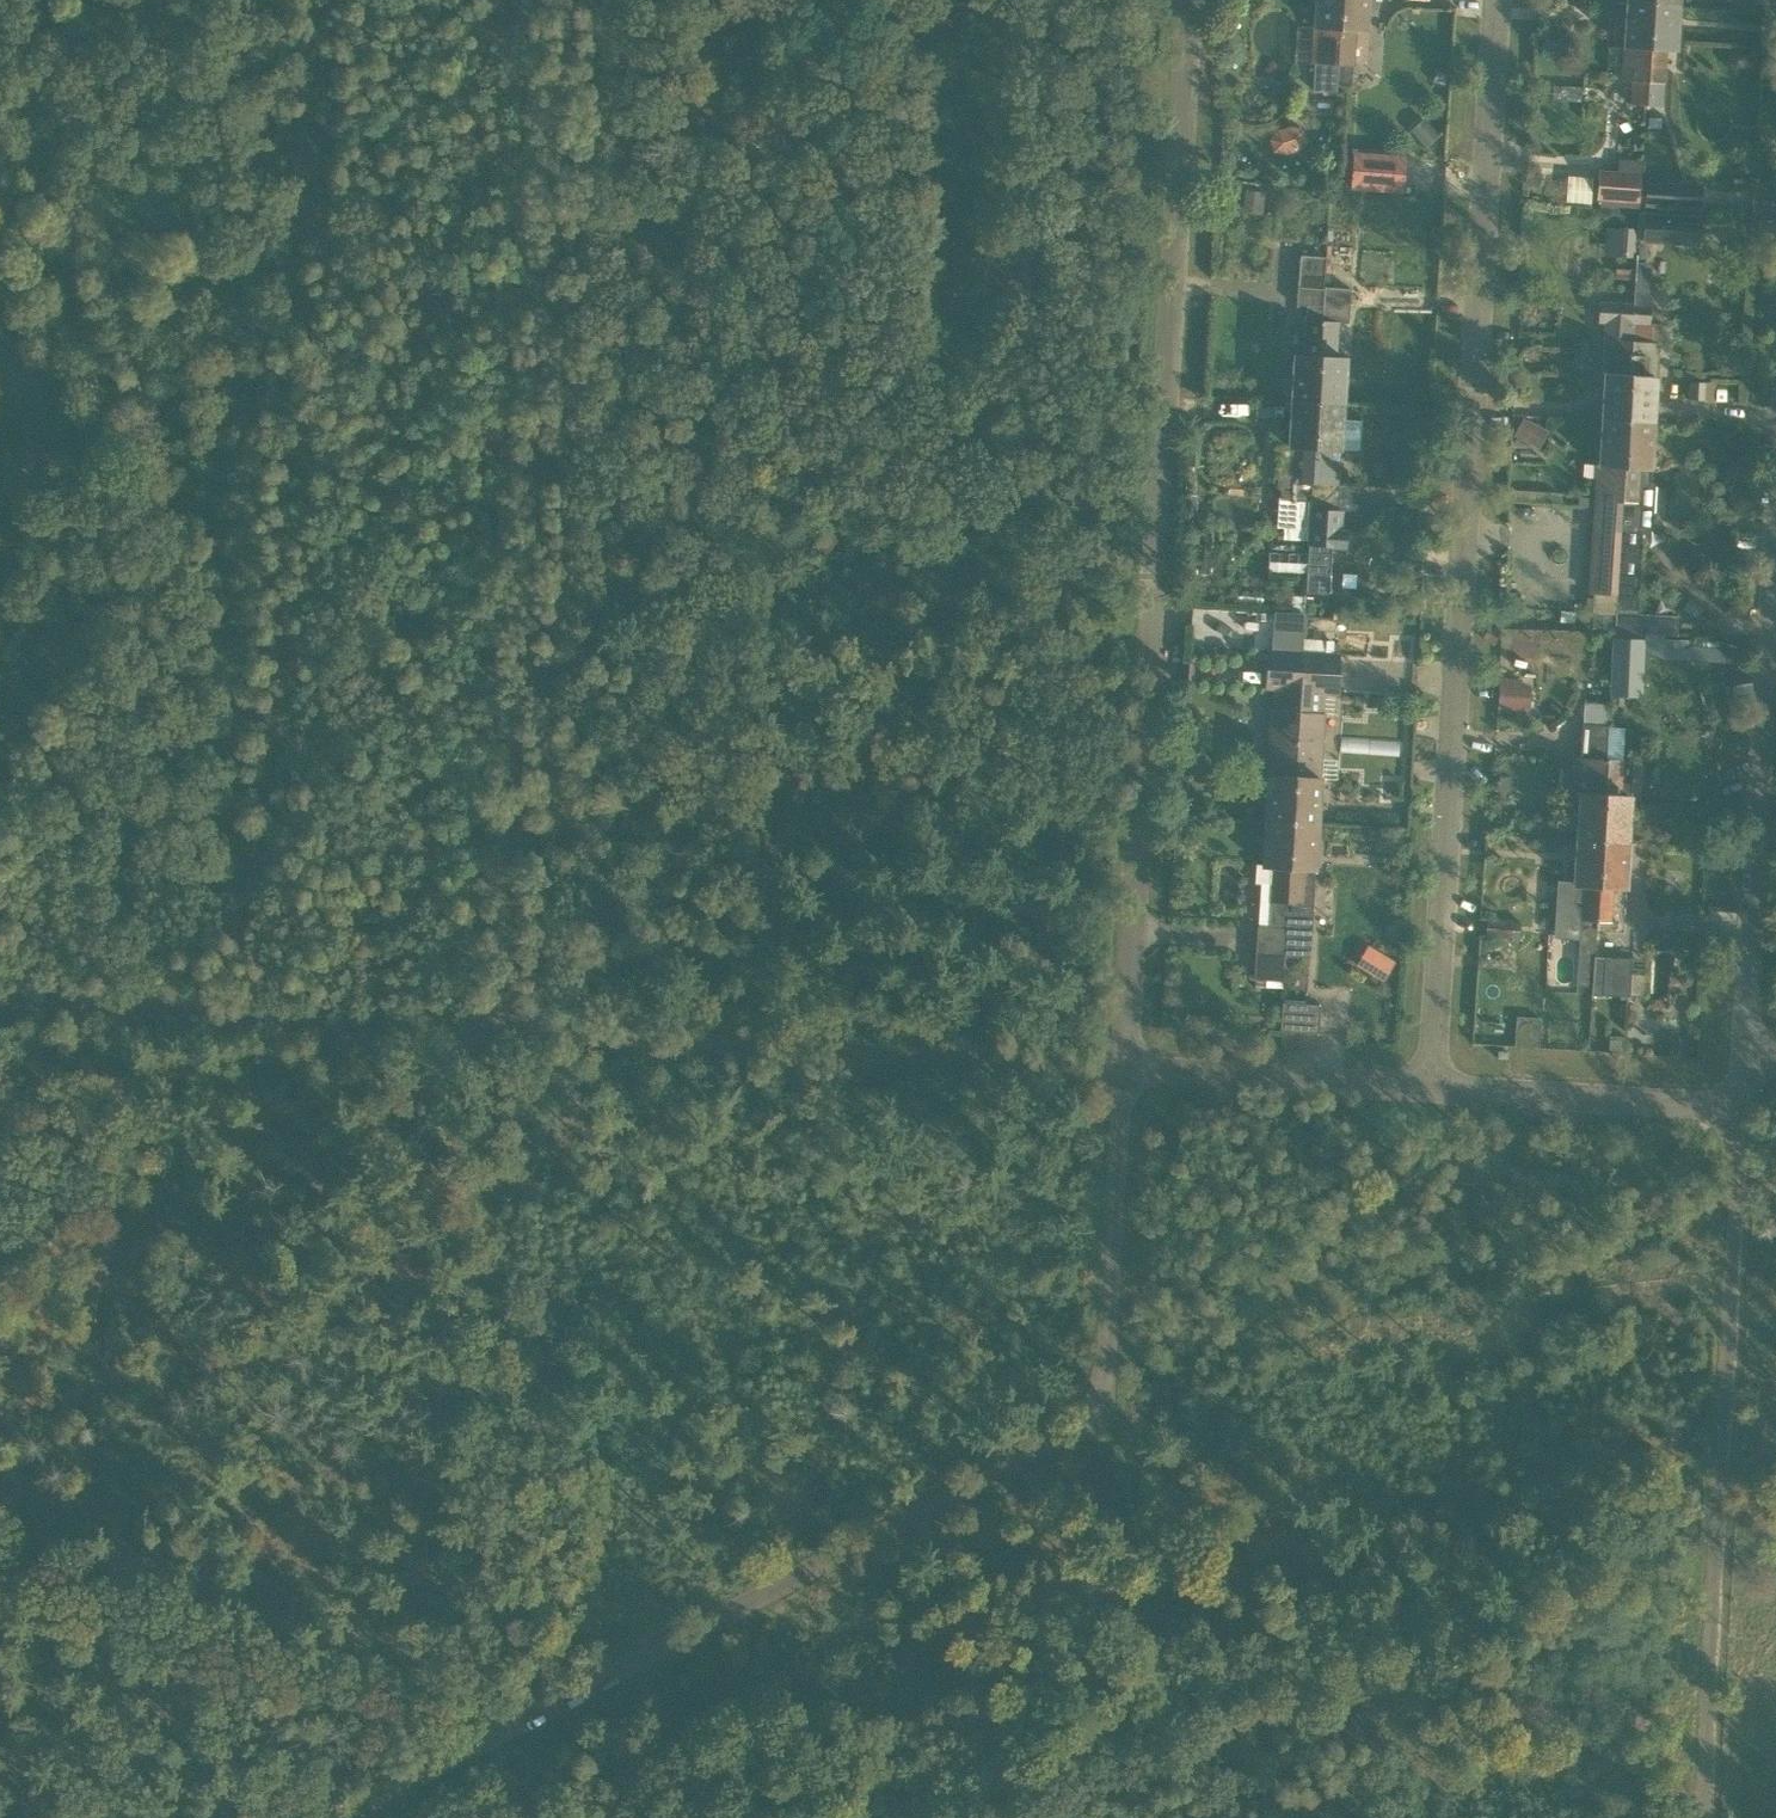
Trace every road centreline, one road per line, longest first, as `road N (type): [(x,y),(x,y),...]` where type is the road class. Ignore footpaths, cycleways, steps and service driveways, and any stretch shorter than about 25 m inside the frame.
road 1 (unclassified): [(337,1817),(1098,1415),(1122,1071)]
road 2 (residential): [(1428,1087),(1494,0)]
road 3 (residential): [(1122,1071),(1188,0)]
road 4 (unclassified): [(494,1030),(504,992),(570,0)]
road 5 (unclassified): [(1697,1817),(1742,1095)]
road 6 (unclassified): [(494,1030),(1122,1071)]
road 7 (unclassified): [(0,1002),(494,1030)]
road 8 (residential): [(1742,1095),(1775,615)]
road 9 (track): [(1310,1817),(1098,1415)]
road 10 (residential): [(1742,1095),(1715,1107),(1428,1087)]
road 11 (residential): [(1428,1087),(1122,1071)]

